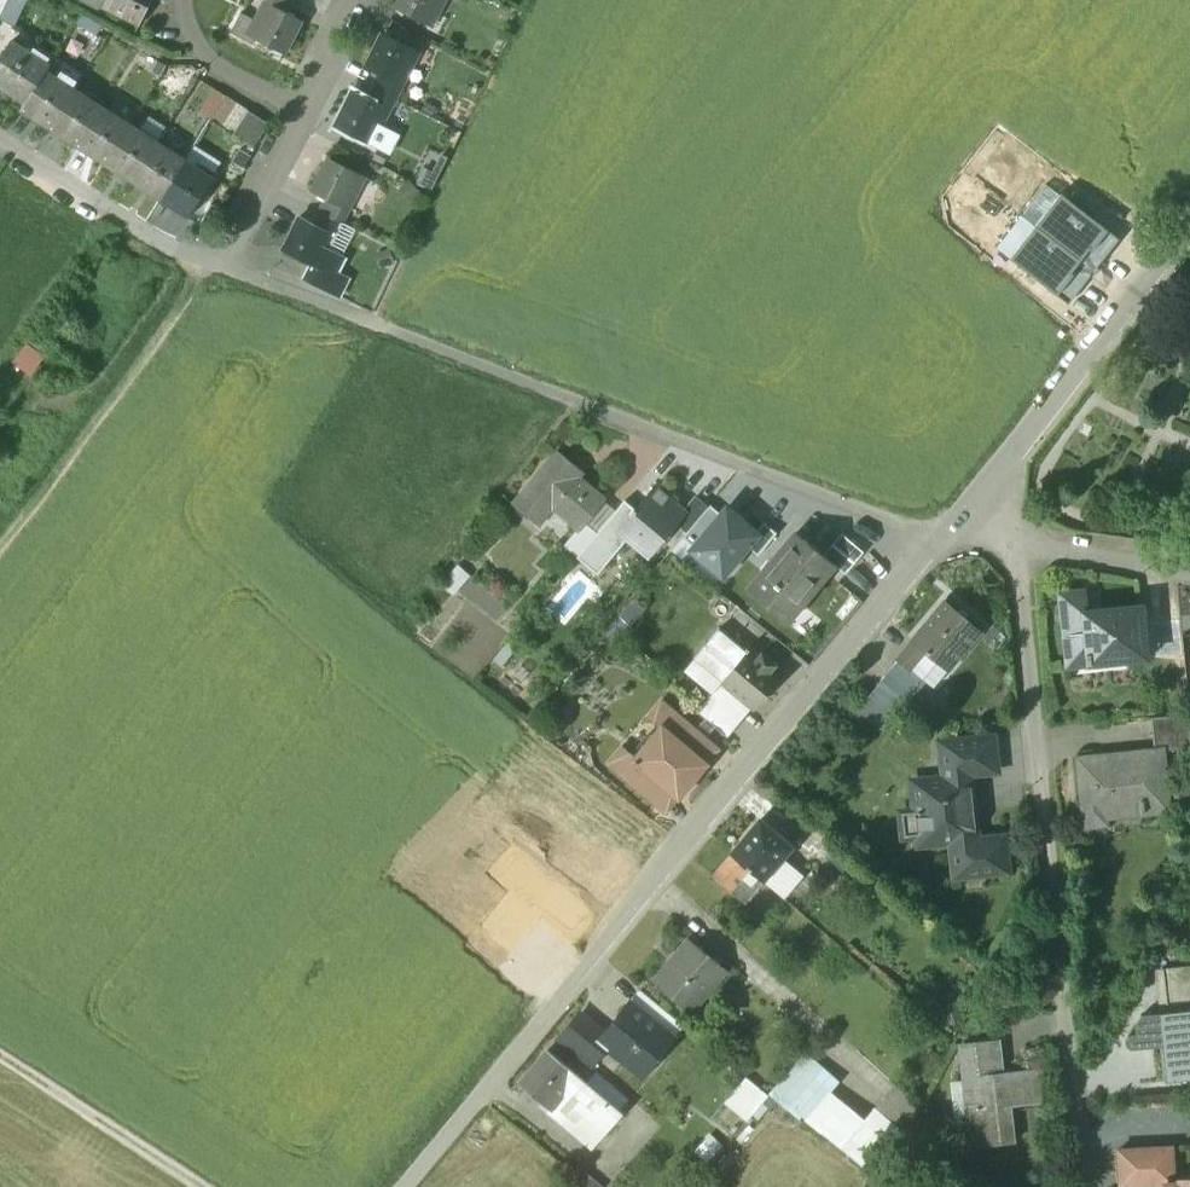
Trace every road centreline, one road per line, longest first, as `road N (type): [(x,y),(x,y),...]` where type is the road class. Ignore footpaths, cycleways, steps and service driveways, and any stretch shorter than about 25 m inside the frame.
road 1 (residential): [(981,501),(909,571),(409,1186)]
road 2 (residential): [(981,501),(1024,540),(1092,1186)]
road 3 (residential): [(360,0),(220,266),(167,246),(0,138)]
road 4 (track): [(200,262),(0,544)]
road 5 (residential): [(1189,226),(981,501)]
road 6 (track): [(0,1040),(228,1186)]

